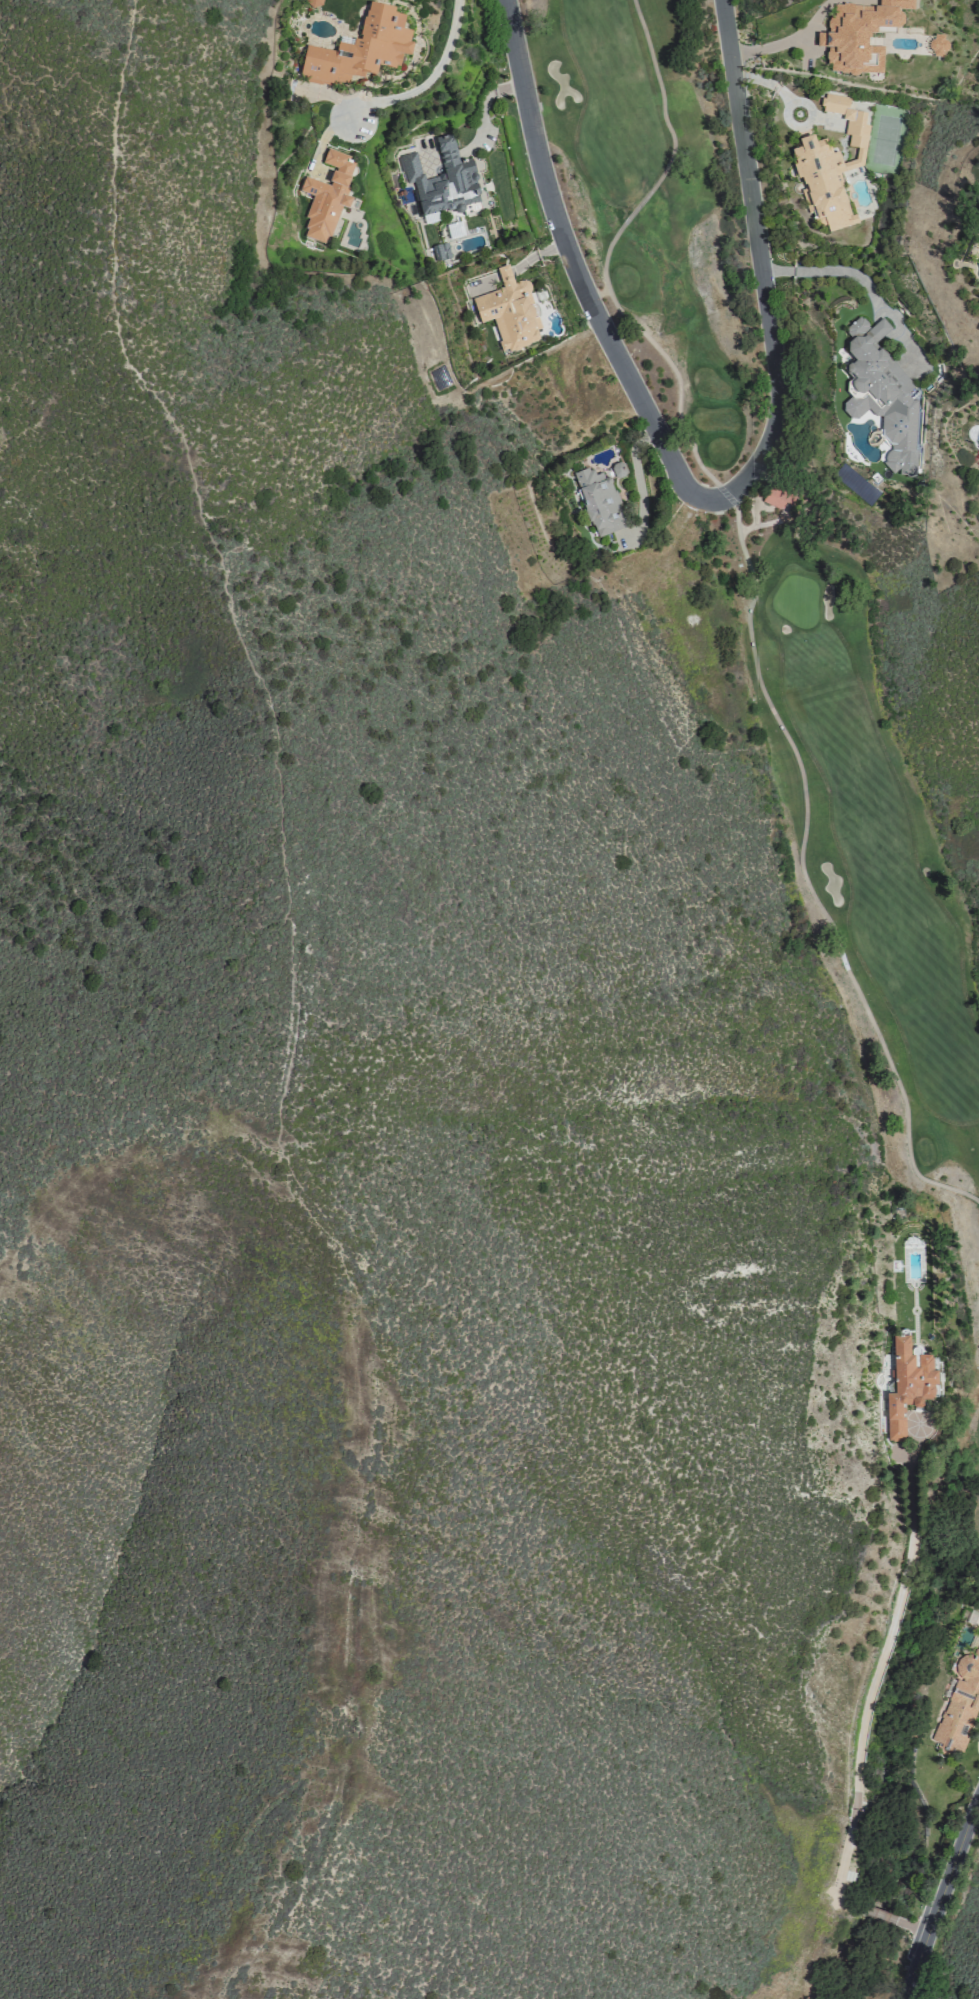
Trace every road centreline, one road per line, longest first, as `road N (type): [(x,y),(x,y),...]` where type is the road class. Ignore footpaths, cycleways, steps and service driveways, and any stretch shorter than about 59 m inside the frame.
road 1 (residential): [(504,0),(542,181),(578,287),(680,487),(700,497),(722,497),(744,482),(778,421),(734,65)]
road 2 (residential): [(978,1801),(908,1998)]

